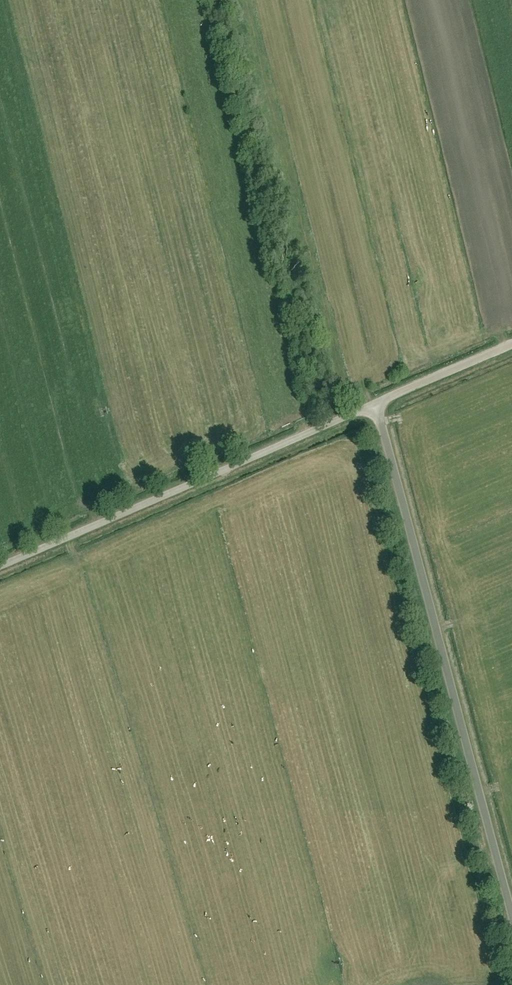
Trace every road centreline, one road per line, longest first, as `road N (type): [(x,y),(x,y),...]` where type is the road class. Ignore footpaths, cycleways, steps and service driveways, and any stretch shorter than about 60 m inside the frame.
road 1 (unclassified): [(511,920),(375,404)]
road 2 (unclassified): [(0,565),(375,404)]
road 3 (unclassified): [(375,404),(511,344)]

